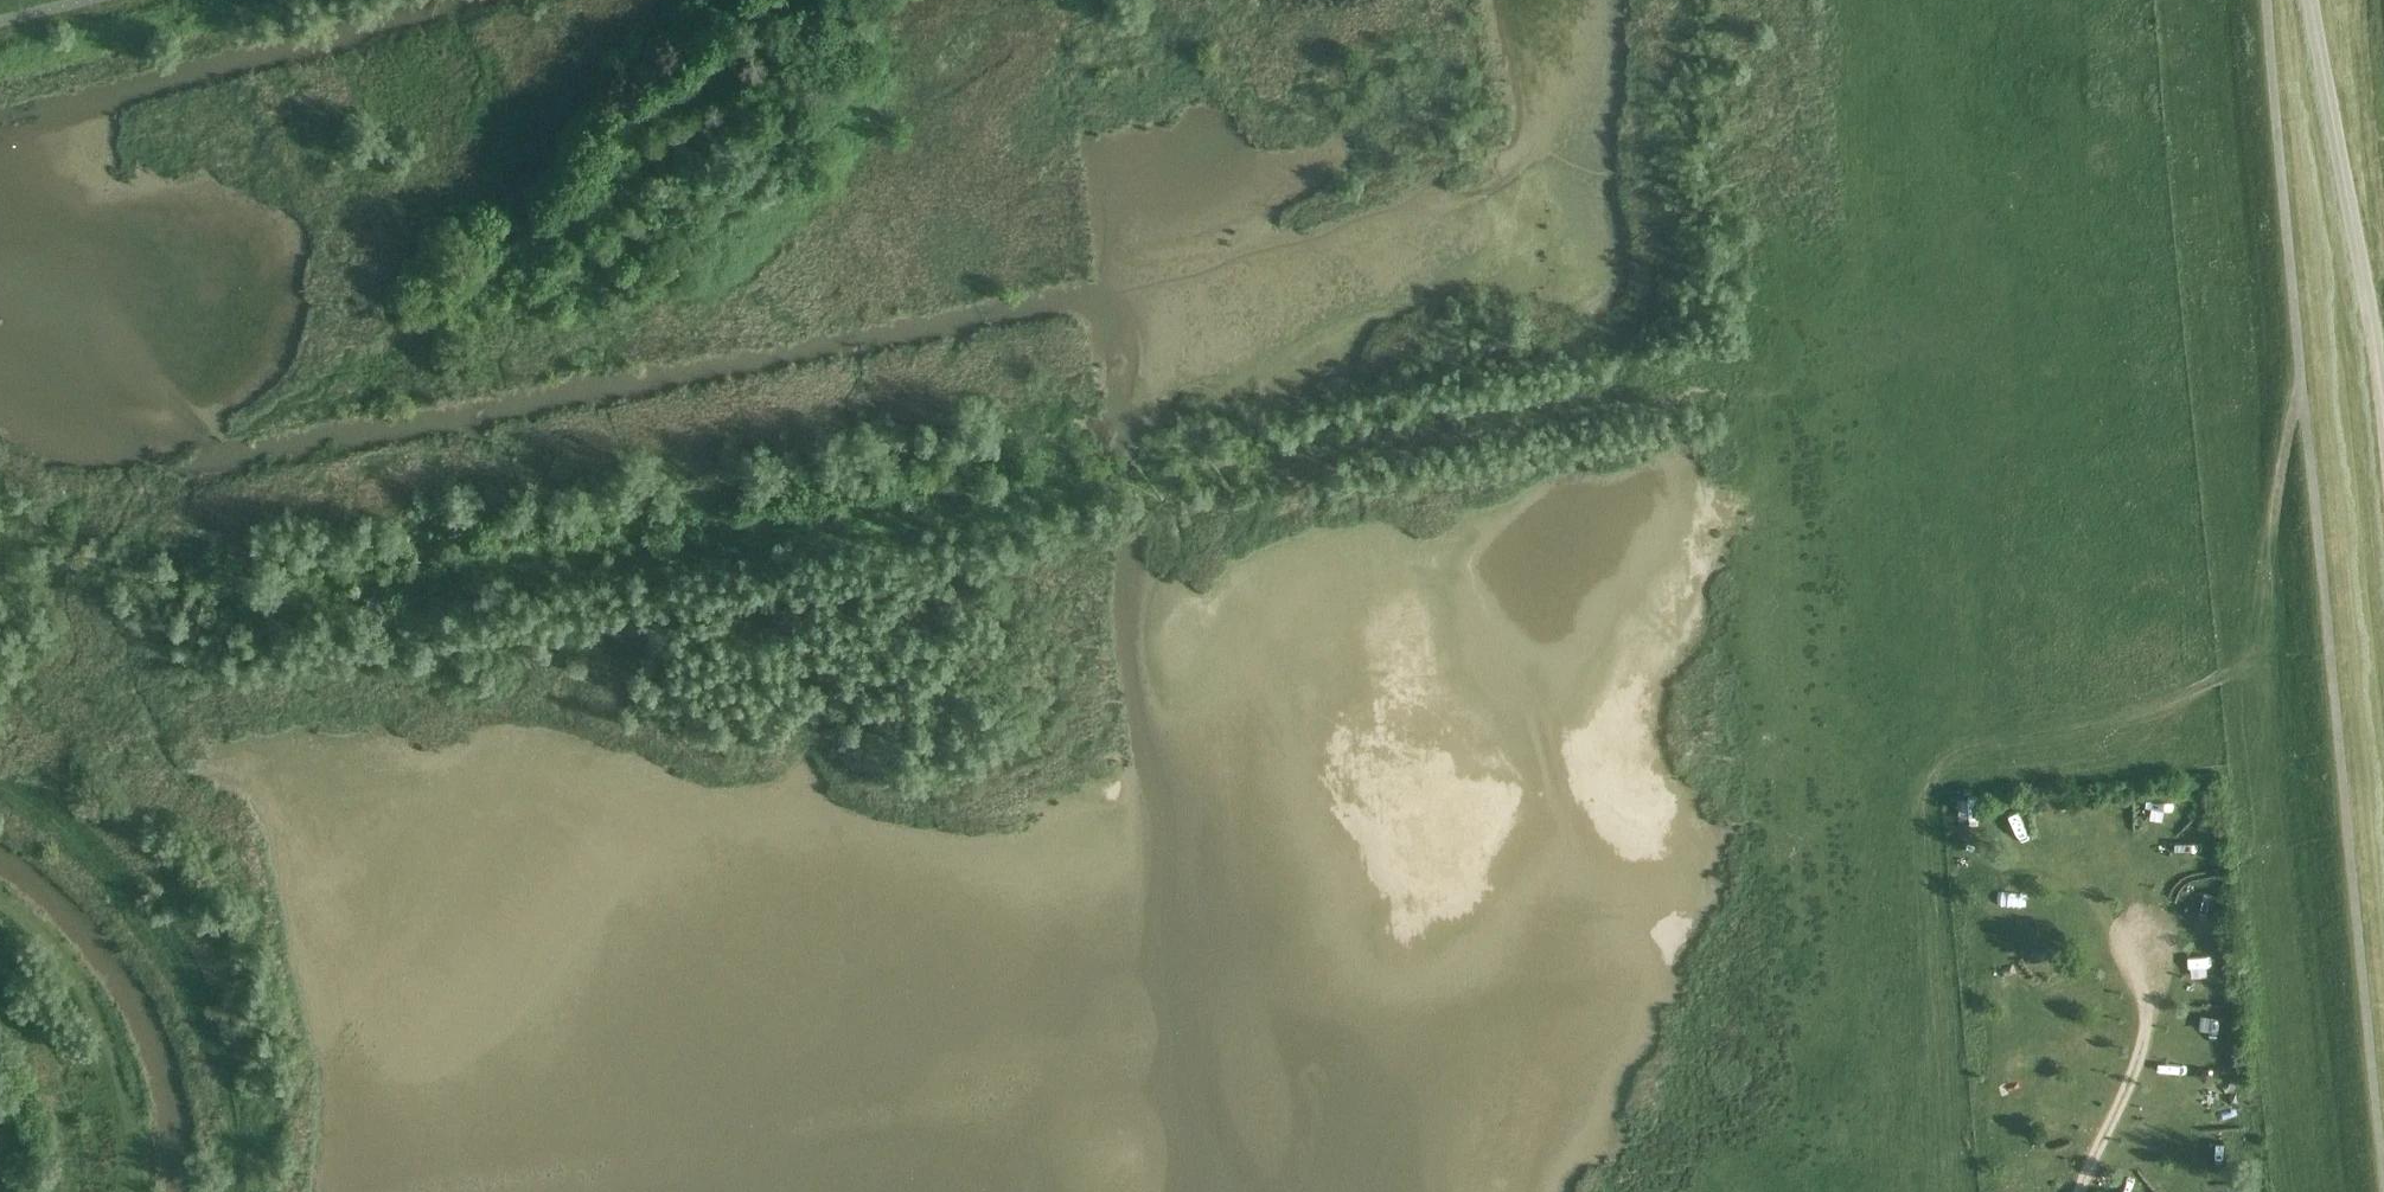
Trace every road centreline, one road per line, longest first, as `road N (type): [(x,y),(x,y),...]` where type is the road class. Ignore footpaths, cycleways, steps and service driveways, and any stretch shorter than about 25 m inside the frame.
road 1 (unclassified): [(2383,425),(2373,317),(2314,0)]
road 2 (track): [(2152,922),(2153,1041),(2088,1191)]

